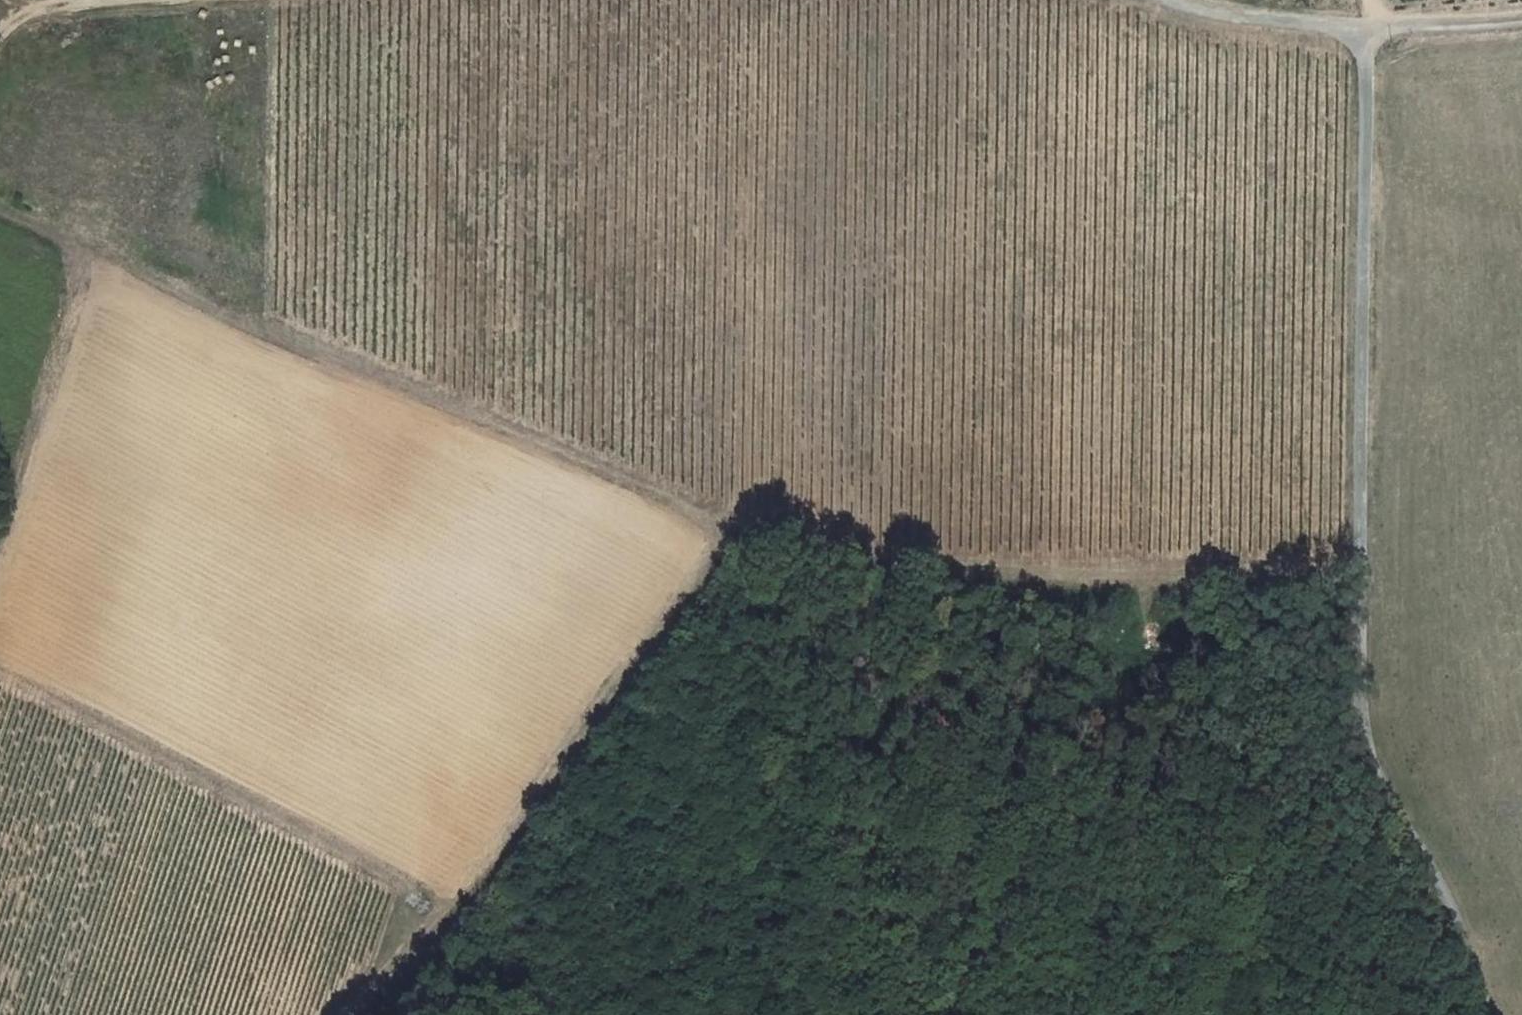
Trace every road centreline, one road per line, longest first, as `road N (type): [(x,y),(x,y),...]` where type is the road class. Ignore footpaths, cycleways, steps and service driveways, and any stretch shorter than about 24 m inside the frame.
road 1 (track): [(1484,1014),(1448,907),(1366,728),(1357,660),(1365,94),(1358,37),(1324,22),(1171,0)]
road 2 (track): [(730,530),(463,890),(355,1014)]
road 3 (track): [(0,220),(96,265),(0,561)]
road 4 (unclassified): [(1521,18),(1384,26),(1358,37)]

